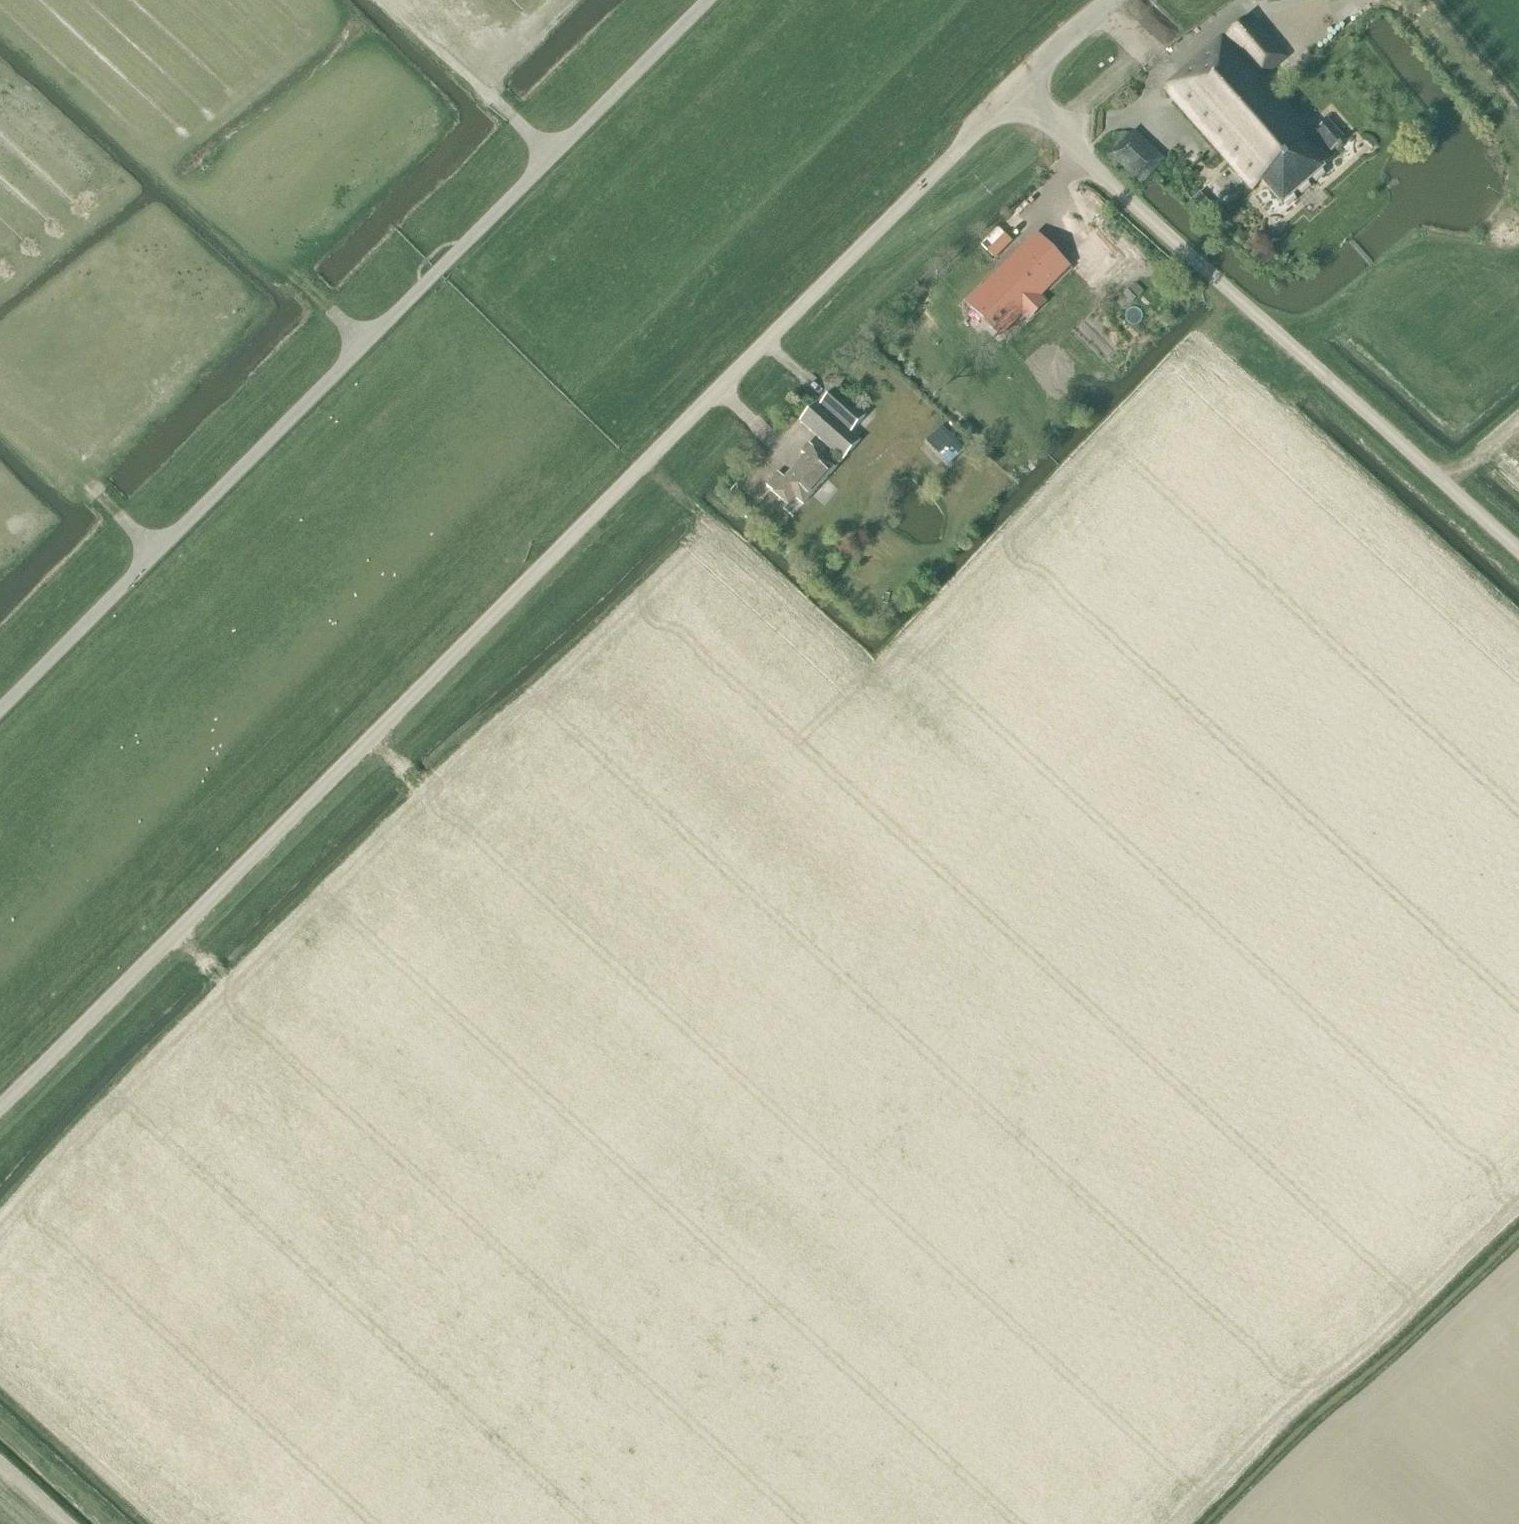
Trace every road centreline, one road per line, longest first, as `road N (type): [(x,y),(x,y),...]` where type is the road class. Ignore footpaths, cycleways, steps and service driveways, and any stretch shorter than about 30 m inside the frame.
road 1 (unclassified): [(0,1106),(1014,92)]
road 2 (unclassified): [(1518,553),(1014,92)]
road 3 (unclassified): [(1014,92),(1118,0)]

